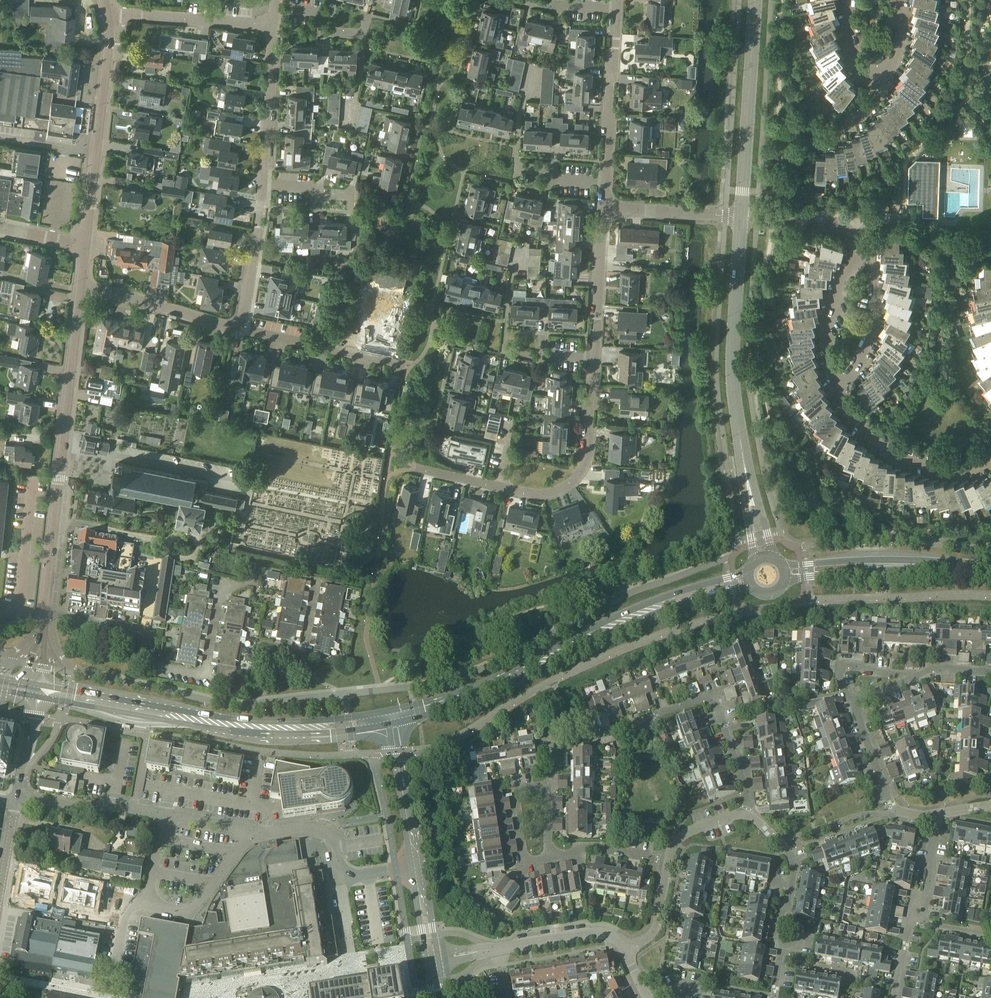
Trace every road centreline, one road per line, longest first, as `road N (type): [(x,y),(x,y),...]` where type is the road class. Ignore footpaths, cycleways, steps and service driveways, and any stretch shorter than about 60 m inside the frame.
road 1 (secondary): [(751,581),(393,721)]
road 2 (unclassified): [(339,880),(330,826),(254,833),(113,805),(86,810),(17,800)]
road 3 (secondary): [(393,721),(244,732),(33,690)]
road 4 (tertiary): [(762,560),(734,393),(741,217)]
road 5 (residential): [(748,808),(710,698),(600,738),(569,729),(554,740),(551,783)]
road 6 (residential): [(80,288),(237,323),(263,186)]
road 7 (unclassified): [(304,646),(316,583),(264,571),(252,592),(218,585),(203,680),(179,679)]
road 8 (residential): [(416,468),(528,493),(566,486),(585,463),(595,358)]
road 9 (tertiary): [(51,552),(80,288)]
road 10 (tertiary): [(85,245),(108,16)]
road 11 (tertiary): [(741,217),(755,0)]
road 12 (secondary): [(990,571),(783,575)]
road 13 (residential): [(990,459),(946,466),(896,451),(873,435),(838,388)]
road 14 (residential): [(606,181),(617,8)]
road 15 (residential): [(179,679),(161,668),(150,635),(137,628),(43,615)]
road 16 (residential): [(108,16),(273,25)]
road 17 (residential): [(263,186),(273,25)]
road 18 (residential): [(595,358),(604,208)]
road 19 (tertiary): [(417,868),(393,721)]
road 20 (residential): [(838,388),(873,315),(863,254)]
road 21 (residential): [(838,388),(830,321),(863,254)]
road 22 (residential): [(773,997),(791,856)]
road 23 (residential): [(863,254),(853,230),(838,224),(741,217)]
road 24 (residential): [(741,217),(604,208)]
road 25 (residential): [(622,947),(596,935),(497,951)]
road 26 (residential): [(547,861),(522,853),(515,792),(522,783),(551,783)]
road 27 (residential): [(275,9),(322,12),(322,30),(364,33),(366,14)]
road 28 (residential): [(670,860),(591,851),(547,861)]

